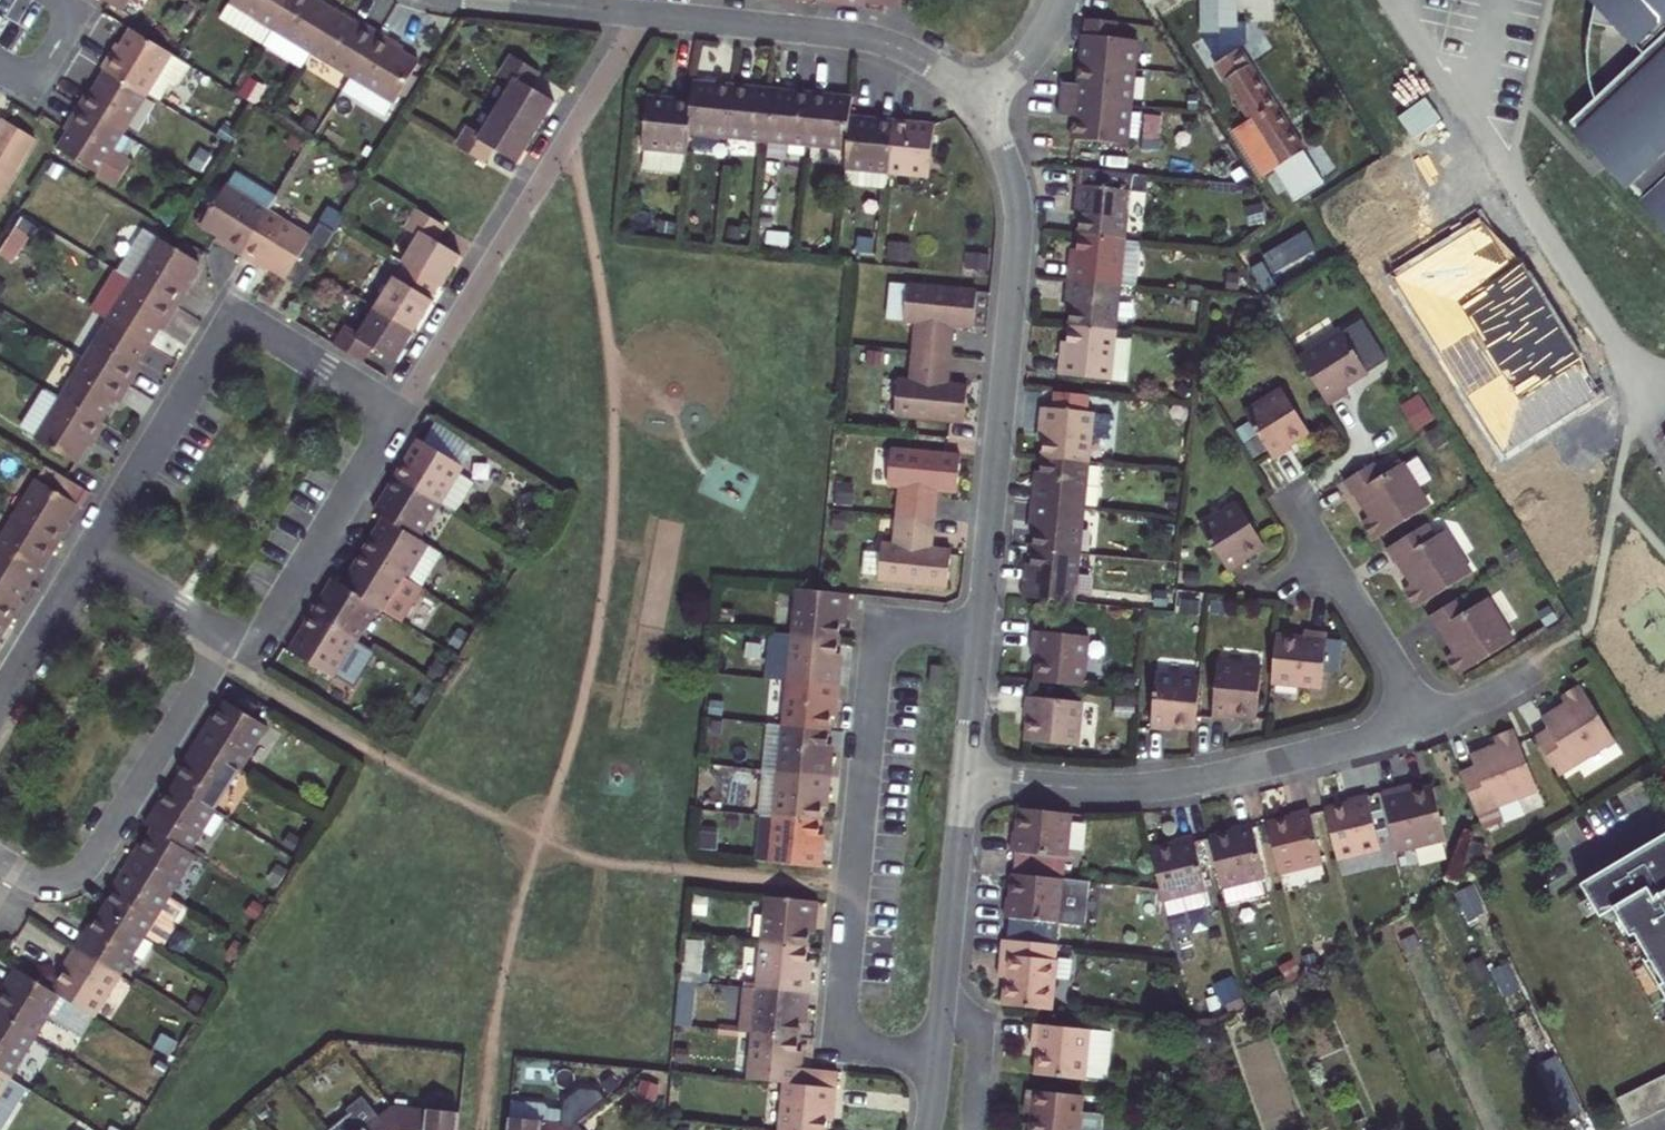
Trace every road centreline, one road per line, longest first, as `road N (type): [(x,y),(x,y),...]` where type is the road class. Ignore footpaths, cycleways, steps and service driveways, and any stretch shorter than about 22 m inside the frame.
road 1 (residential): [(980,634),(881,624),(836,1044),(939,1055)]
road 2 (residential): [(980,634),(1019,235),(1013,176),(979,103)]
road 3 (residential): [(90,553),(235,316),(401,416)]
road 4 (residential): [(401,416),(642,13)]
road 5 (residential): [(967,775),(1087,788),(1179,784),(1428,723)]
road 6 (residential): [(0,860),(46,879),(87,864),(228,635)]
road 7 (residential): [(979,103),(924,60),(883,42),(642,13)]
road 8 (residential): [(228,635),(274,618),(401,416)]
road 9 (residential): [(943,1009),(967,775)]
road 10 (residential): [(1428,723),(1324,566)]
road 11 (residential): [(0,695),(90,553)]
road 12 (residential): [(90,553),(228,635)]
road 13 (residential): [(974,1129),(982,1023),(943,1009)]
road 14 (residential): [(967,775),(980,634)]
road 15 (residential): [(642,13),(506,0)]
road 16 (residential): [(1062,0),(1033,55),(979,103)]
road 17 (residential): [(0,65),(35,84),(79,8)]
road 18 (residential): [(1428,723),(1542,667)]

